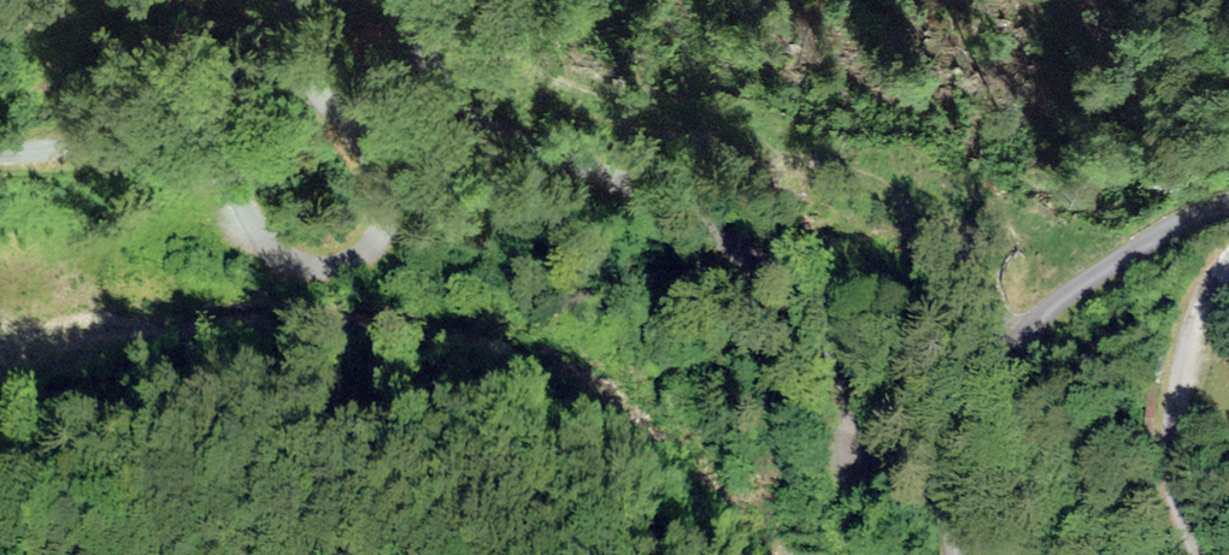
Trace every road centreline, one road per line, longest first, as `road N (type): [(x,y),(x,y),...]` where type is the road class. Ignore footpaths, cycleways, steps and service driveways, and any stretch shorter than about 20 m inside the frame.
road 1 (unclassified): [(405,0),(433,68),(466,113),(676,211),(753,264),(910,457),(946,512),(961,554)]
road 2 (unclassified): [(0,152),(181,143),(211,156),(286,259),(326,270),(363,258),(382,233),(387,182),(372,151),(294,62),(290,0)]
road 3 (unclassified): [(1054,554),(1013,425),(1017,353),(1033,324),(1091,279),(1196,213),(1228,203)]
road 4 (track): [(1228,266),(1216,277),(1170,401),(1173,486),(1197,554)]

